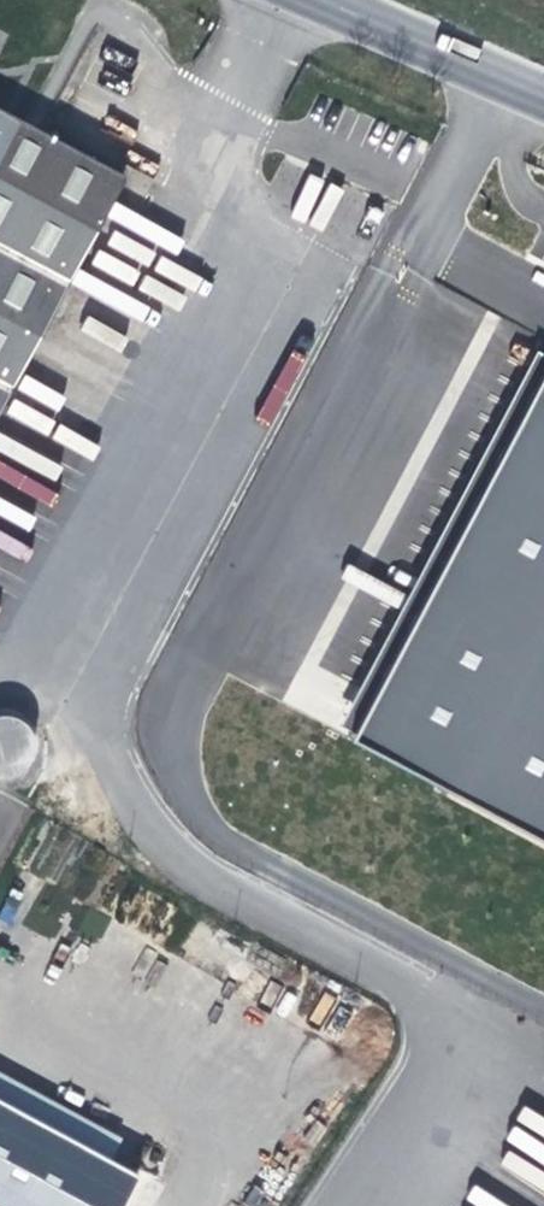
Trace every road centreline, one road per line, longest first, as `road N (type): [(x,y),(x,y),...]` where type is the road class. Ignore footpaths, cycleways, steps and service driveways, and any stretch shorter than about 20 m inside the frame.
road 1 (unclassified): [(324,0),(543,96)]

